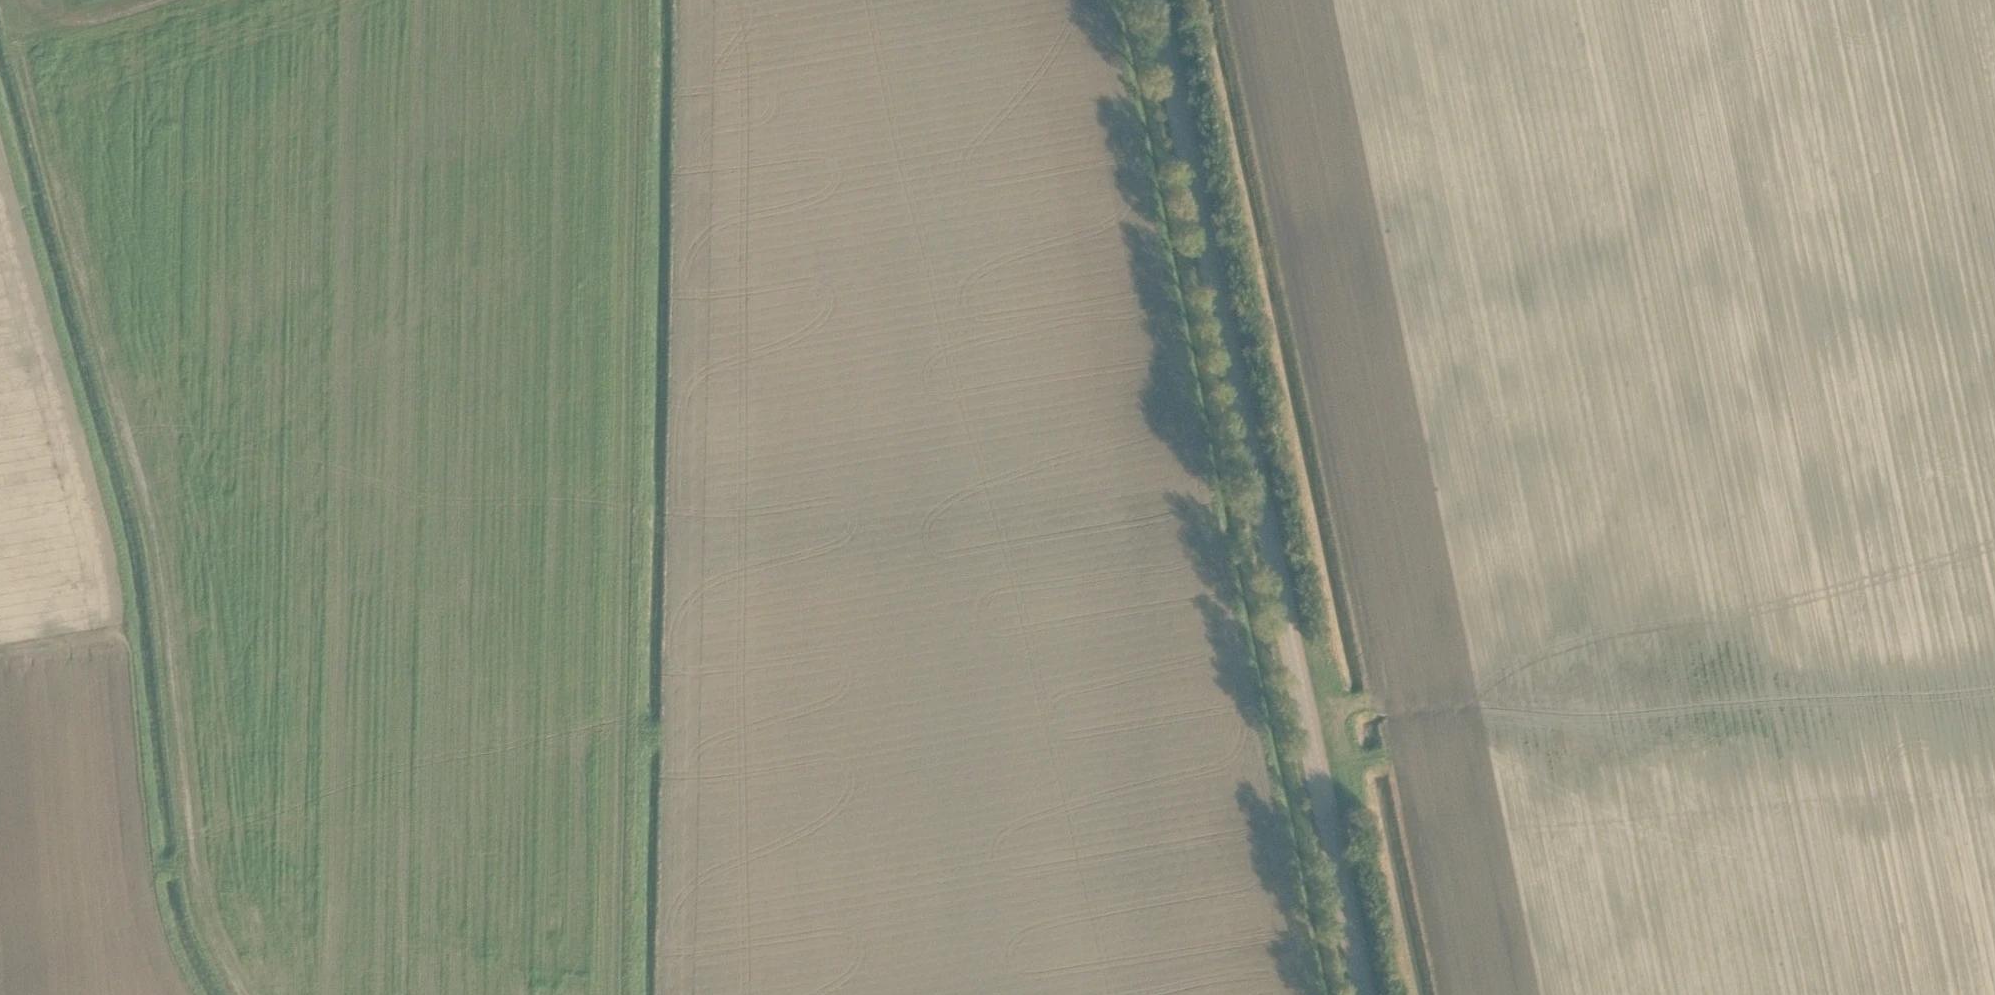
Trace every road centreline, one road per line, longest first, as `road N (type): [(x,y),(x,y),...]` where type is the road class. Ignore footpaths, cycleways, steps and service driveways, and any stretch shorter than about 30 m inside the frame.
road 1 (tertiary): [(1363,994),(1153,0)]

